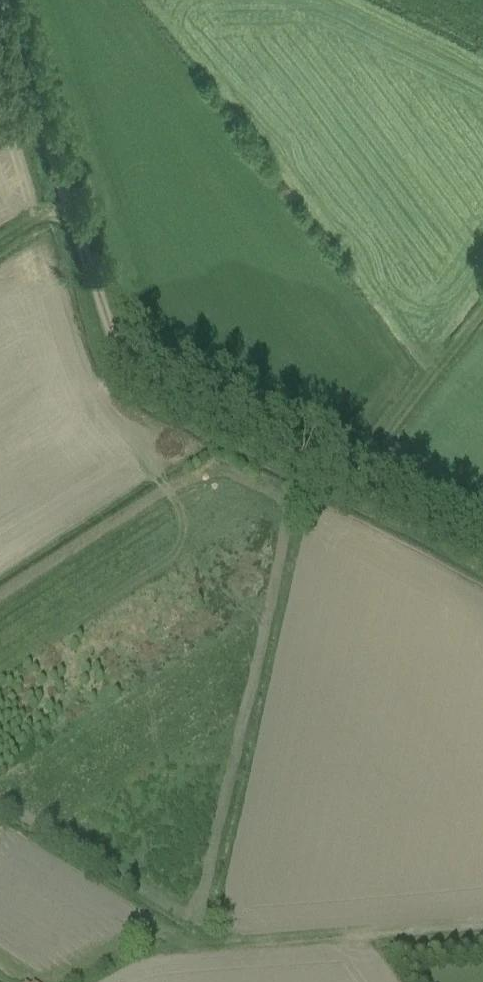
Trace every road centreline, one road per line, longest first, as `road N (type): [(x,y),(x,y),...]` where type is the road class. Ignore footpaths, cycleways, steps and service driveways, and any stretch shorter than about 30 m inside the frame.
road 1 (track): [(482,547),(160,389),(132,364),(106,312),(1,0)]
road 2 (track): [(482,922),(177,947),(99,981)]
road 3 (track): [(354,483),(482,311)]

